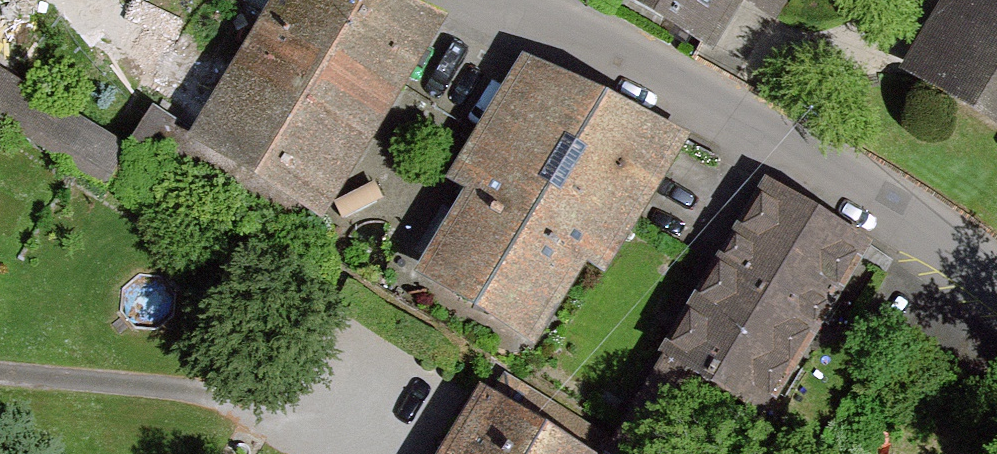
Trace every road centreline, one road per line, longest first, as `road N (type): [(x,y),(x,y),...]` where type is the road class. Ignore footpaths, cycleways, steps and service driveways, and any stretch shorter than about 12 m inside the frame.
road 1 (unclassified): [(478,0),(805,157),(996,288)]

